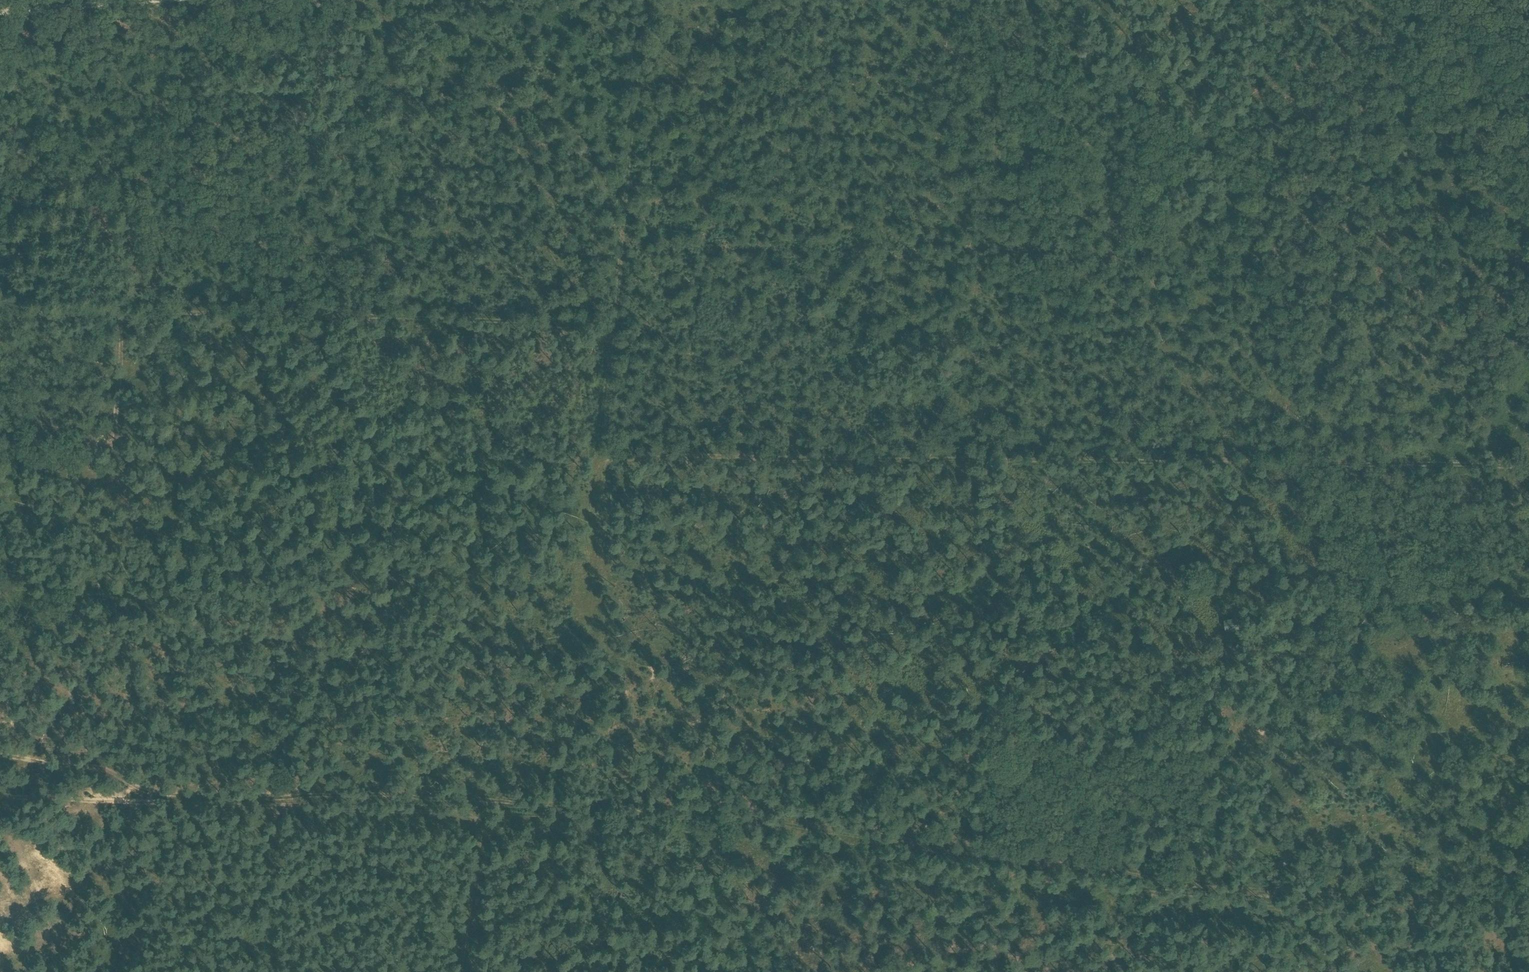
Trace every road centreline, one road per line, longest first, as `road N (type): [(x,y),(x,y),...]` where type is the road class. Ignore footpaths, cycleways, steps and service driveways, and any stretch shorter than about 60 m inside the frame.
road 1 (track): [(1528,475),(611,457),(621,325)]
road 2 (track): [(478,821),(505,815),(1314,914)]
road 3 (track): [(621,325),(118,312),(117,410),(106,439),(93,448)]
road 4 (track): [(0,796),(473,816),(482,833),(461,971)]
road 5 (track): [(621,325),(643,0)]
road 6 (track): [(0,13),(165,0)]

